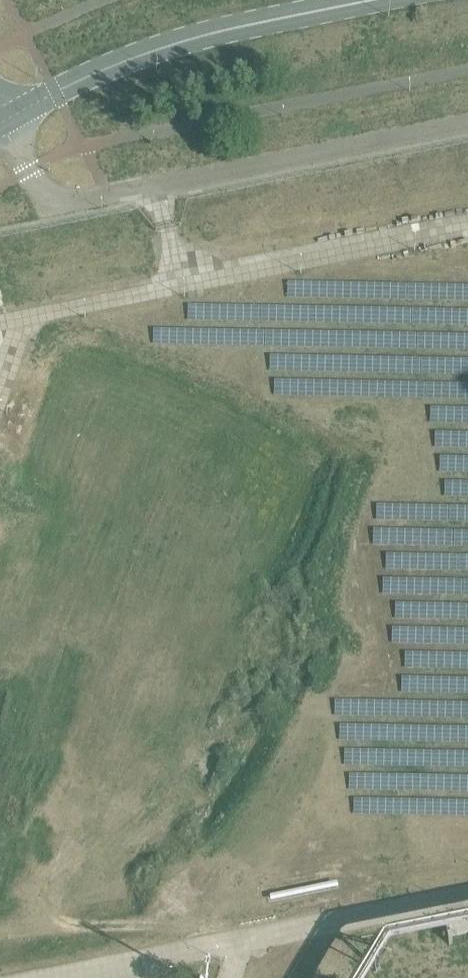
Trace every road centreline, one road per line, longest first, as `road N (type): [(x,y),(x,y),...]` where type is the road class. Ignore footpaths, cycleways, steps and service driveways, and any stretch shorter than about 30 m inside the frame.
road 1 (unclassified): [(0,121),(55,206),(467,122)]
road 2 (tertiary): [(0,121),(148,53),(373,0)]

